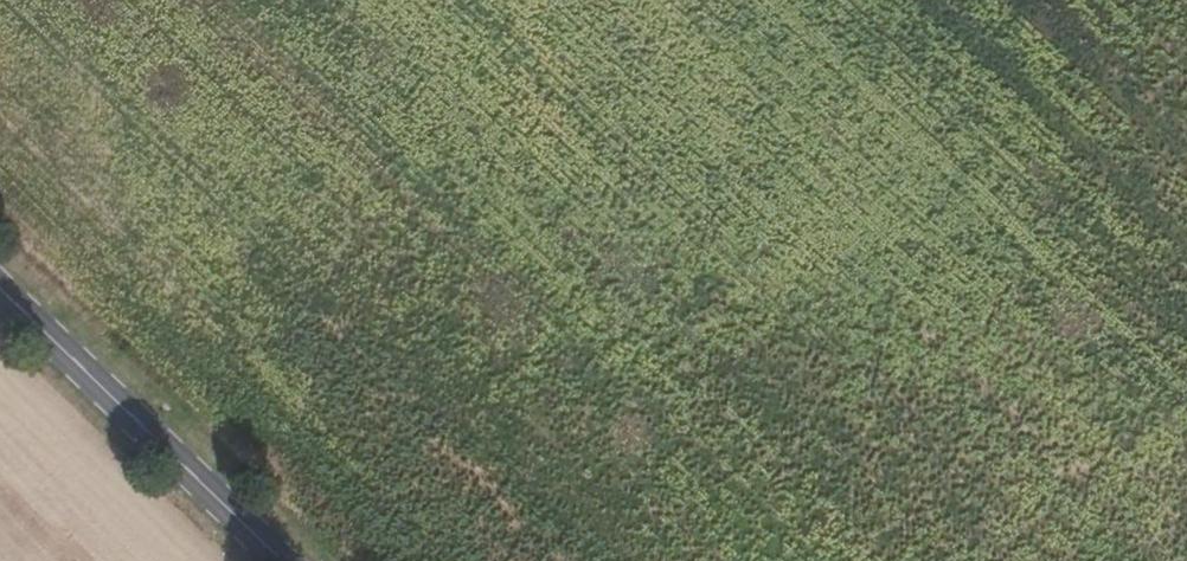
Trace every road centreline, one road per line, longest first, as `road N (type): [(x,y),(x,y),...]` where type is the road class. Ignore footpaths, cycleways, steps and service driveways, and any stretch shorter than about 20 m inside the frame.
road 1 (secondary): [(0,284),(287,560)]

